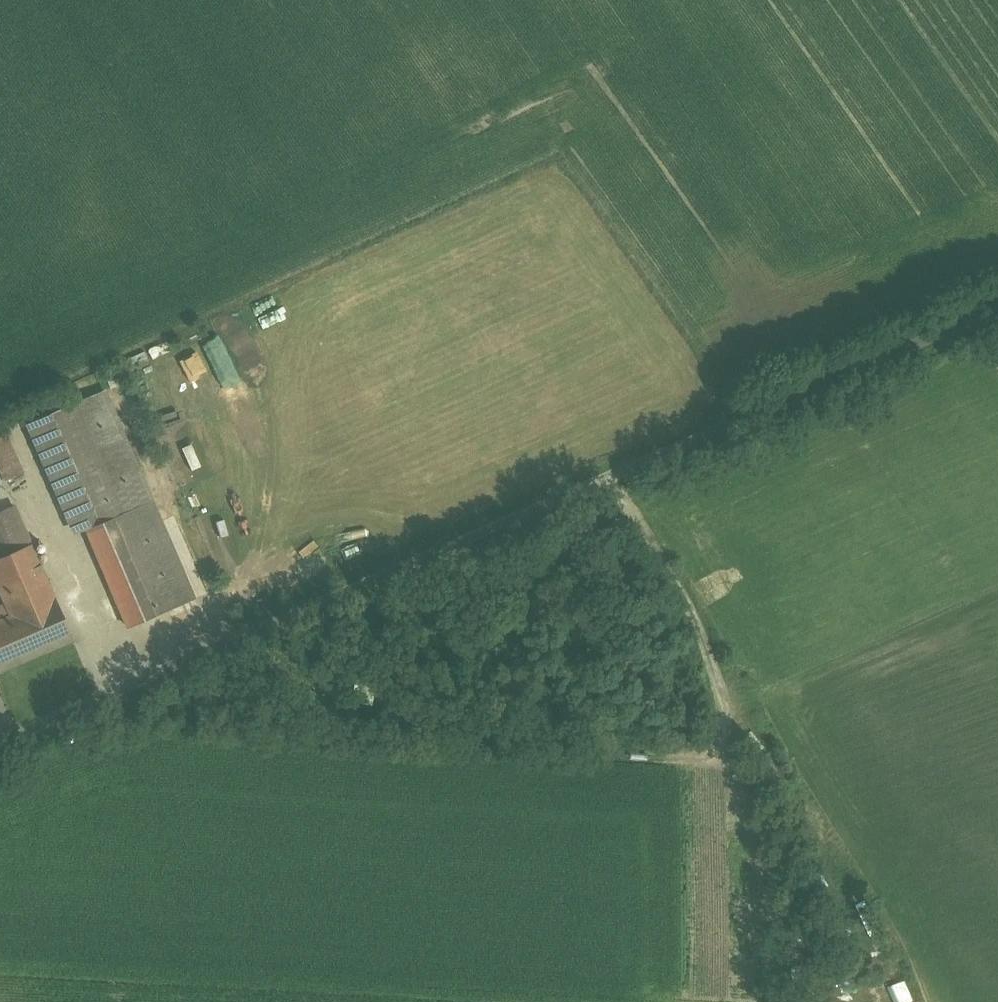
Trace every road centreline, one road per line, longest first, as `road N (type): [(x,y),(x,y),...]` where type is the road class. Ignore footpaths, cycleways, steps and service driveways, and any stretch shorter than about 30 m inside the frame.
road 1 (residential): [(997,306),(0,732)]

